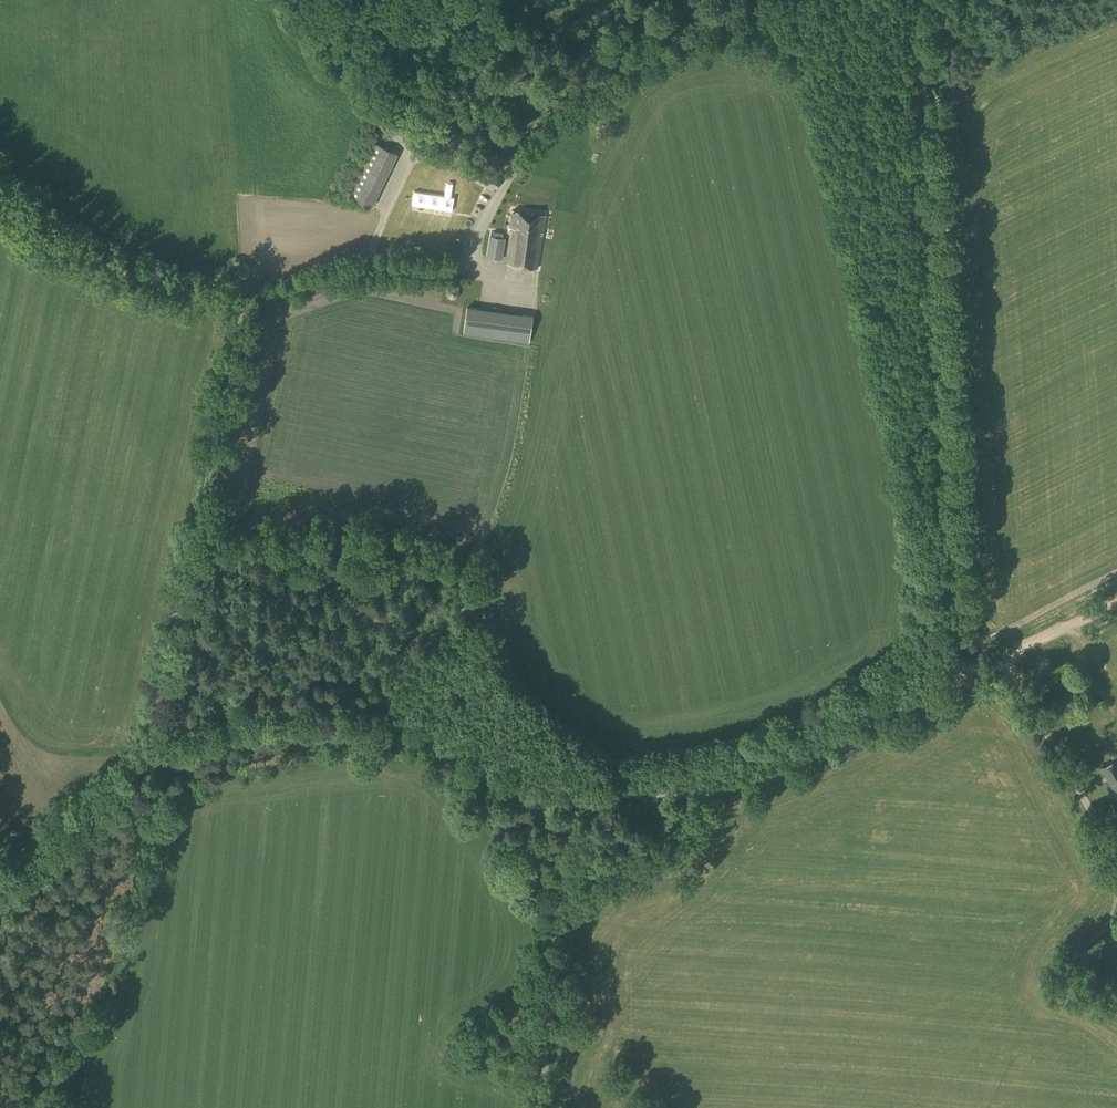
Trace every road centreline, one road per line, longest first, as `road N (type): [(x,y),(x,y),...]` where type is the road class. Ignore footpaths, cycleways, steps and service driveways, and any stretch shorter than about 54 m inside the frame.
road 1 (unclassified): [(539,1107),(562,861),(579,811),(607,795),(737,785),(945,686),(955,668),(918,0)]
road 2 (track): [(0,194),(121,267),(241,297),(142,762)]
road 3 (track): [(164,751),(238,720),(335,716),(396,727),(573,784),(589,803)]
road 4 (track): [(513,176),(462,262),(376,268),(241,297)]
road 5 (unclassified): [(513,176),(578,103),(739,0)]
road 6 (track): [(1001,660),(1116,854)]
road 7 (track): [(945,686),(1116,602)]
road 8 (track): [(0,863),(142,762)]

